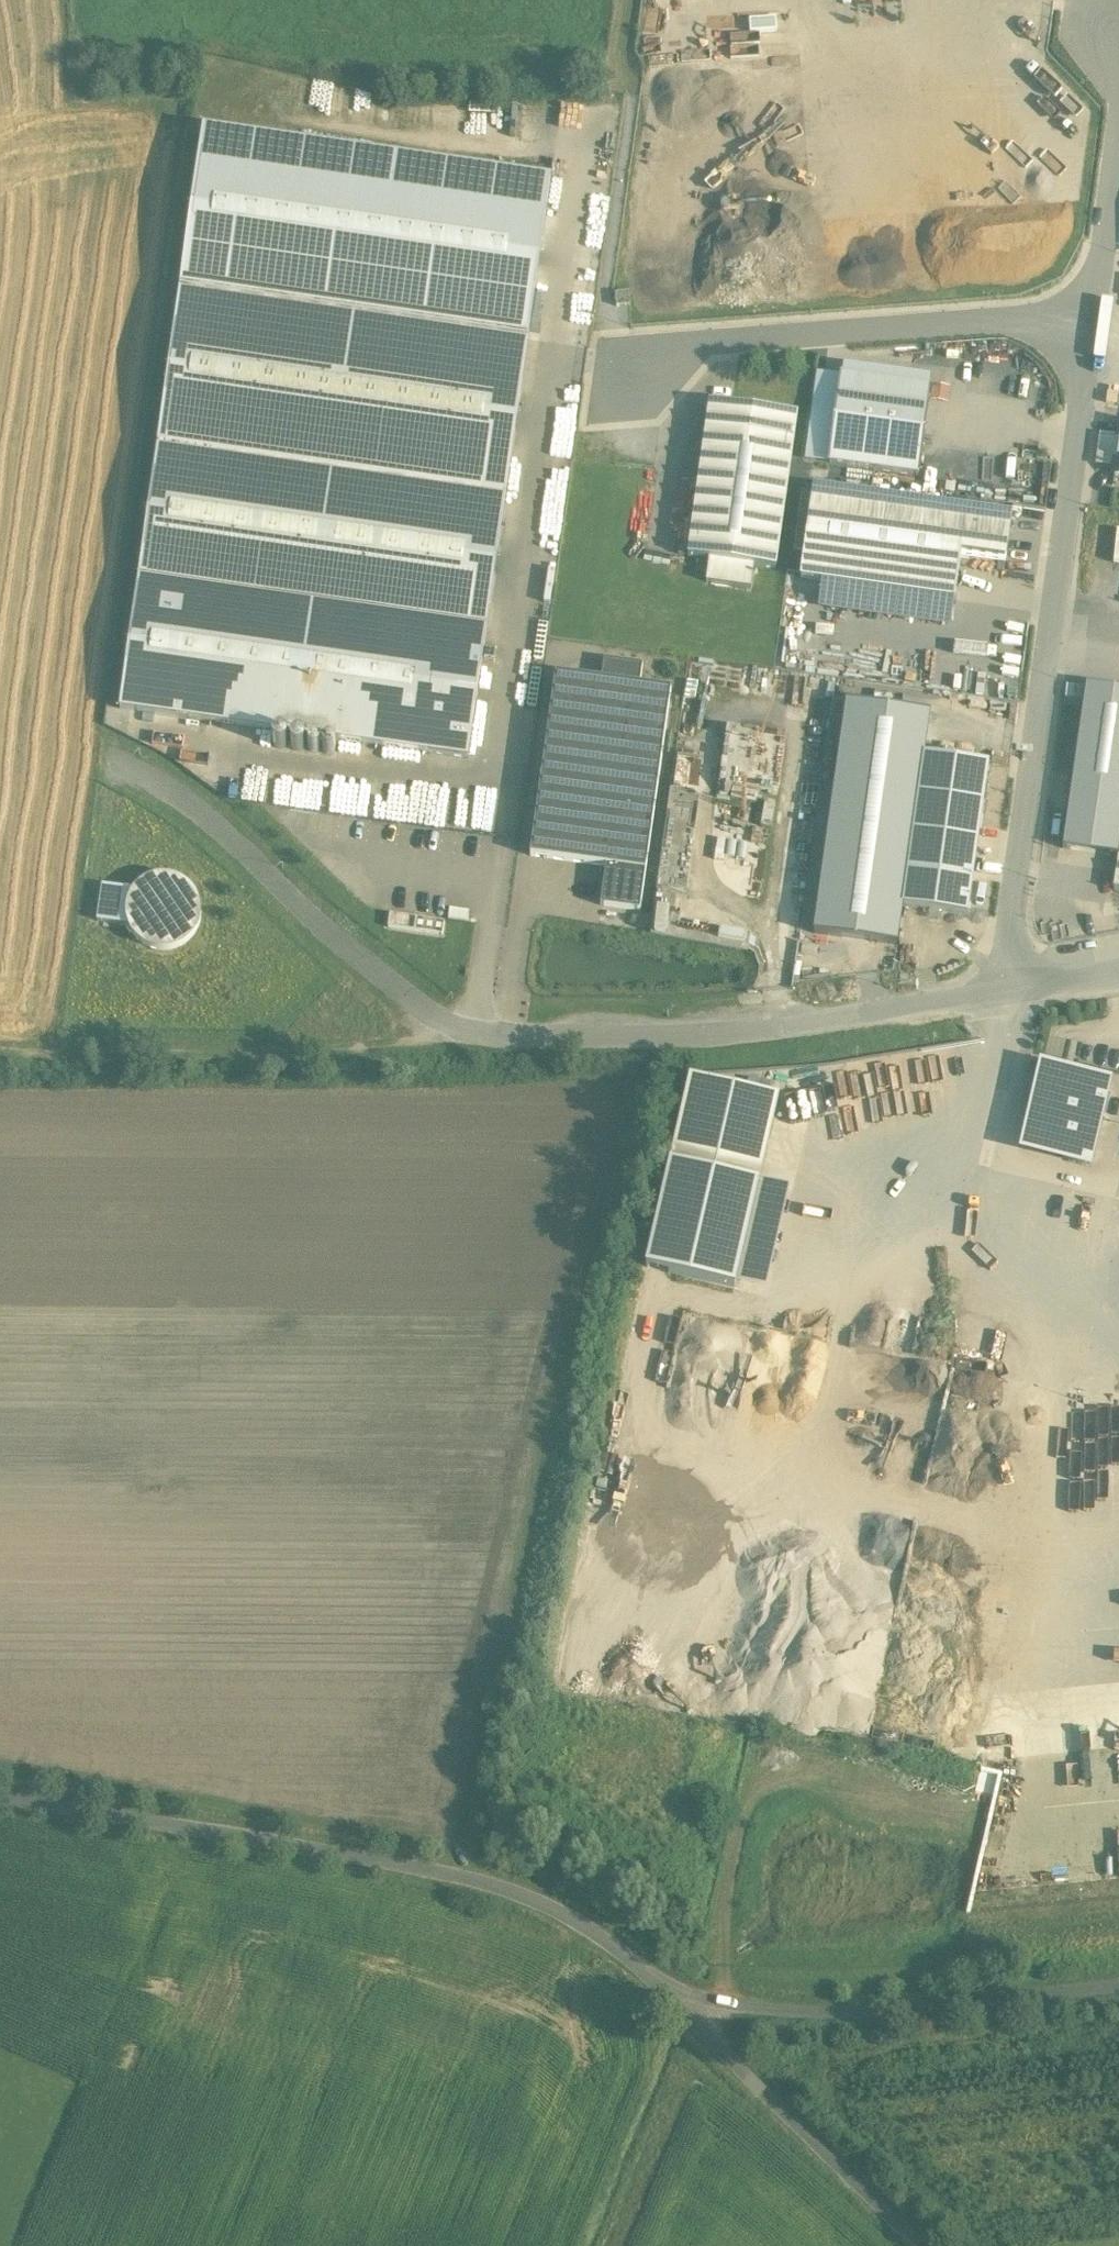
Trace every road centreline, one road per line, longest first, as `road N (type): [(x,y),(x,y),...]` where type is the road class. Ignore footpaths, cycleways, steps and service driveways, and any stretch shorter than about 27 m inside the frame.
road 1 (residential): [(998,991),(693,1037),(523,1038),(461,1029),(418,1007),(184,800),(122,763)]
road 2 (residential): [(998,991),(1093,315)]
road 3 (unclassified): [(0,1793),(474,1878),(572,1917),(647,1972)]
road 4 (unclassified): [(647,1972),(703,1995),(814,2003),(1118,1979)]
road 5 (residential): [(1093,315),(707,342),(633,372)]
road 6 (track): [(461,1029),(396,1045),(0,1044)]
road 7 (unclassified): [(928,2245),(647,1972)]
road 8 (residential): [(1093,315),(1118,113)]
road 9 (residential): [(1118,974),(998,991)]

